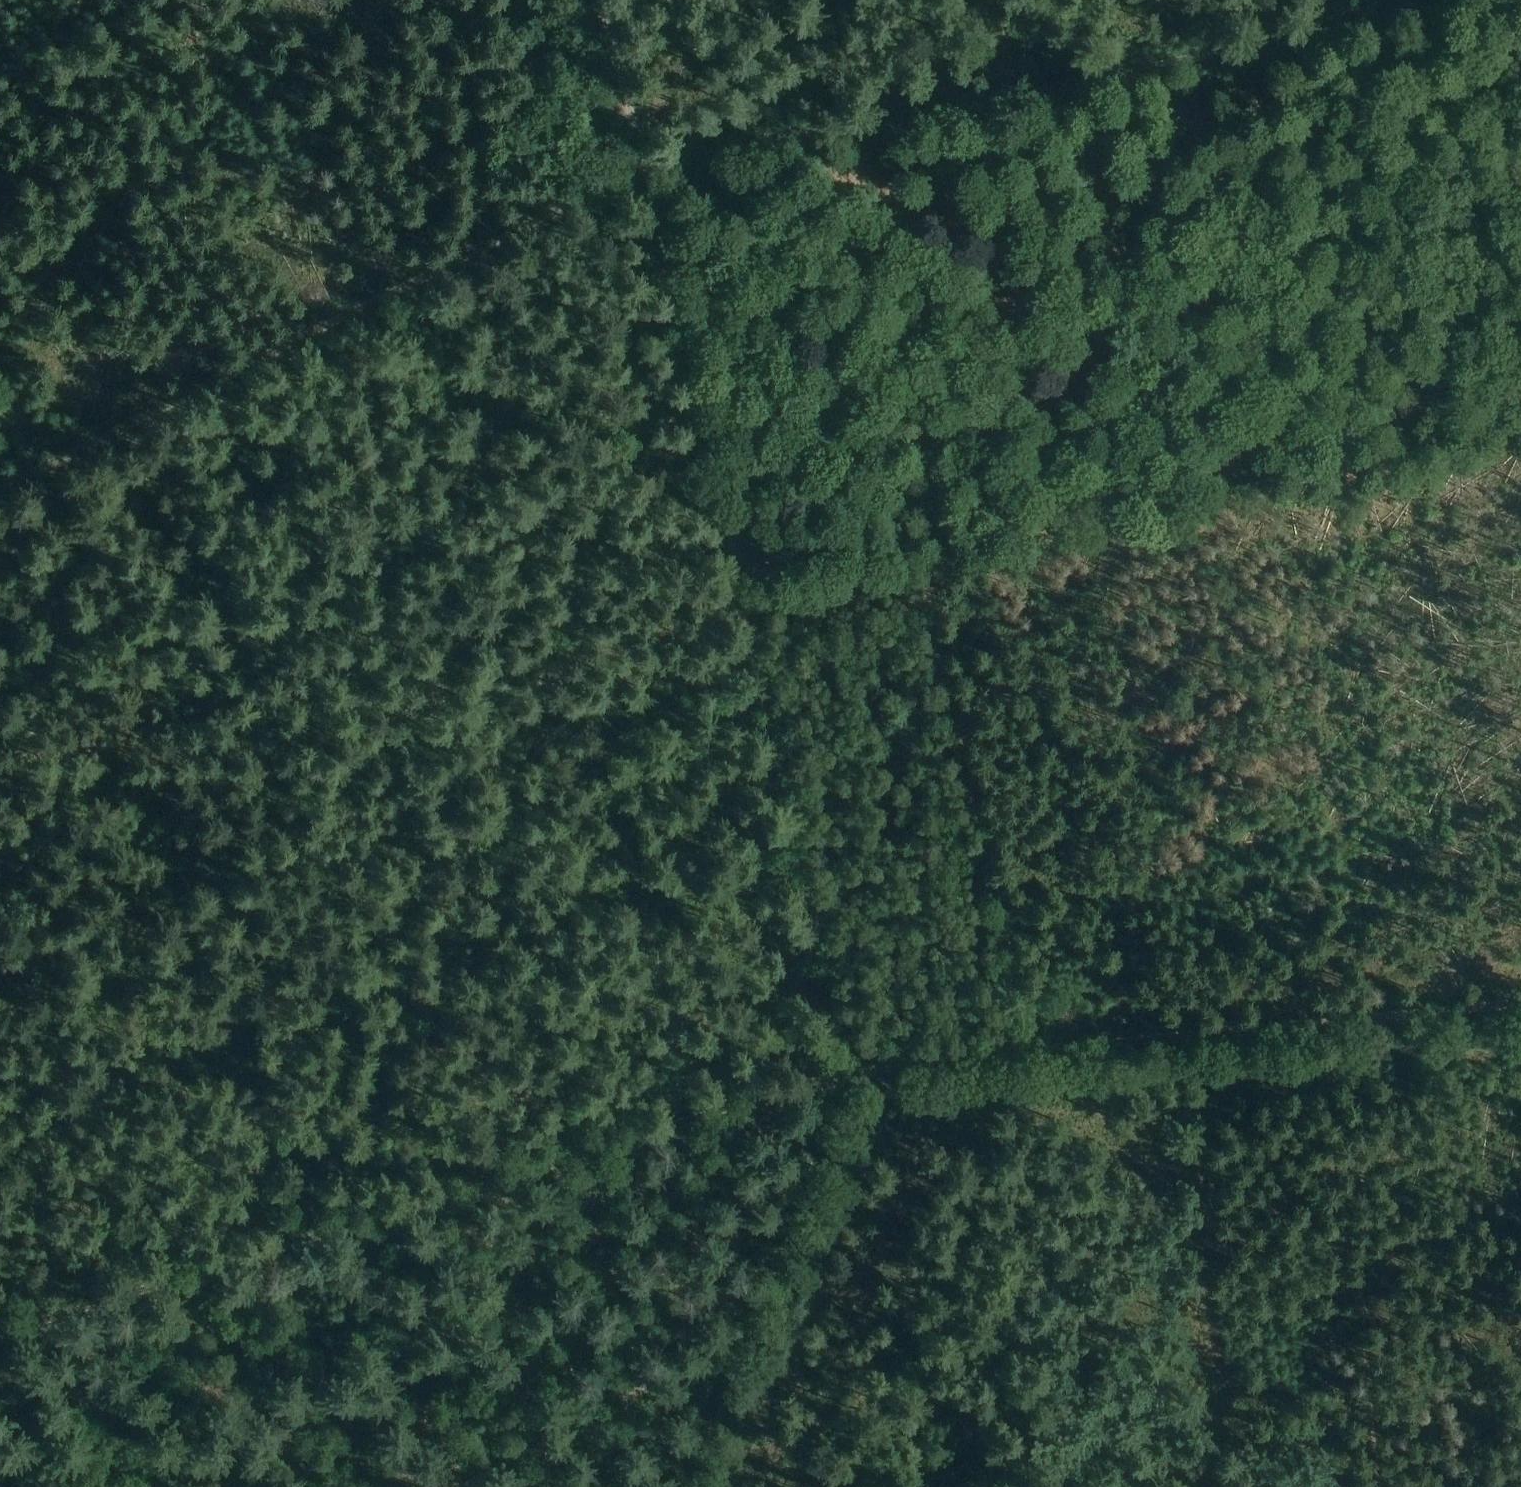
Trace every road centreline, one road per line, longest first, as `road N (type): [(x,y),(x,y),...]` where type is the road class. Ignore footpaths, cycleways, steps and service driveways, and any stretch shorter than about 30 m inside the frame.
road 1 (track): [(0,490),(644,172),(840,1056),(679,1486)]
road 2 (track): [(0,1341),(813,1082),(1520,1004)]
road 3 (track): [(1492,0),(644,172)]
road 4 (track): [(588,0),(644,172)]

